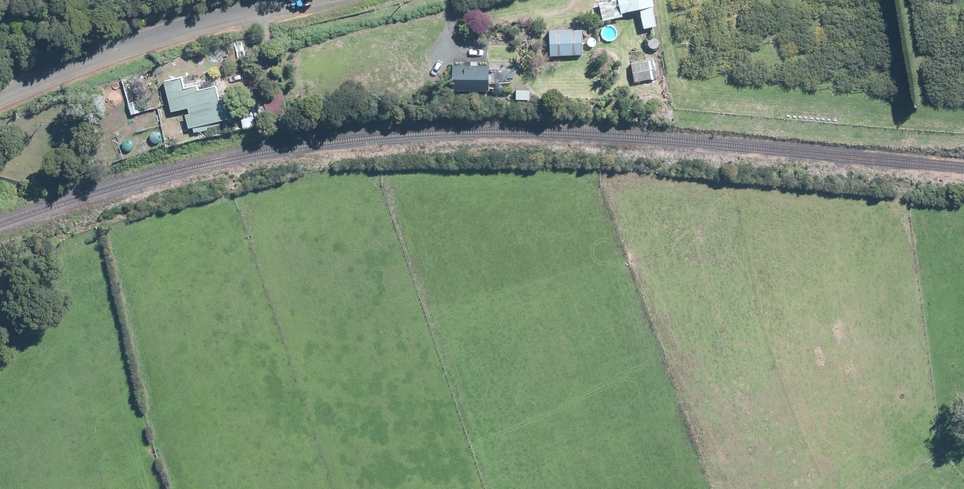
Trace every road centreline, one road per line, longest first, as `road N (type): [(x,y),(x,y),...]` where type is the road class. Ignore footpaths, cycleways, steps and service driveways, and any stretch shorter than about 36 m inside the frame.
road 1 (unclassified): [(0,106),(157,32),(293,0)]

